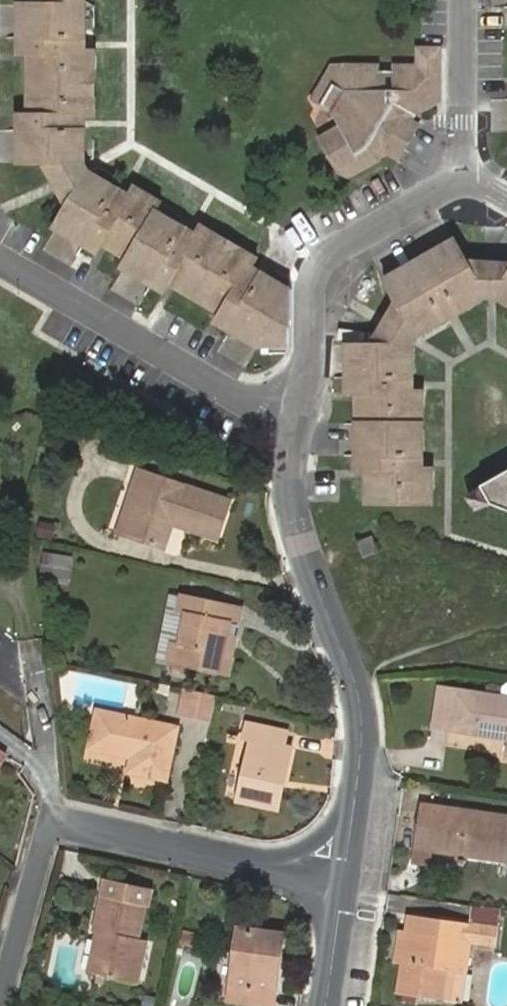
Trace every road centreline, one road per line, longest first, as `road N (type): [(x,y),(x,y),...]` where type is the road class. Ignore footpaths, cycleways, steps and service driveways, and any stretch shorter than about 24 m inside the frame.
road 1 (residential): [(298,404),(291,496),(362,723),(345,881)]
road 2 (residential): [(298,404),(248,403),(0,259)]
road 3 (residential): [(460,172),(319,256),(298,404)]
road 4 (residential): [(345,881),(53,822)]
road 5 (residential): [(53,822),(1,1005)]
road 6 (residential): [(53,822),(28,639)]
road 7 (residential): [(461,0),(460,172)]
road 8 (residential): [(345,881),(325,1005)]

